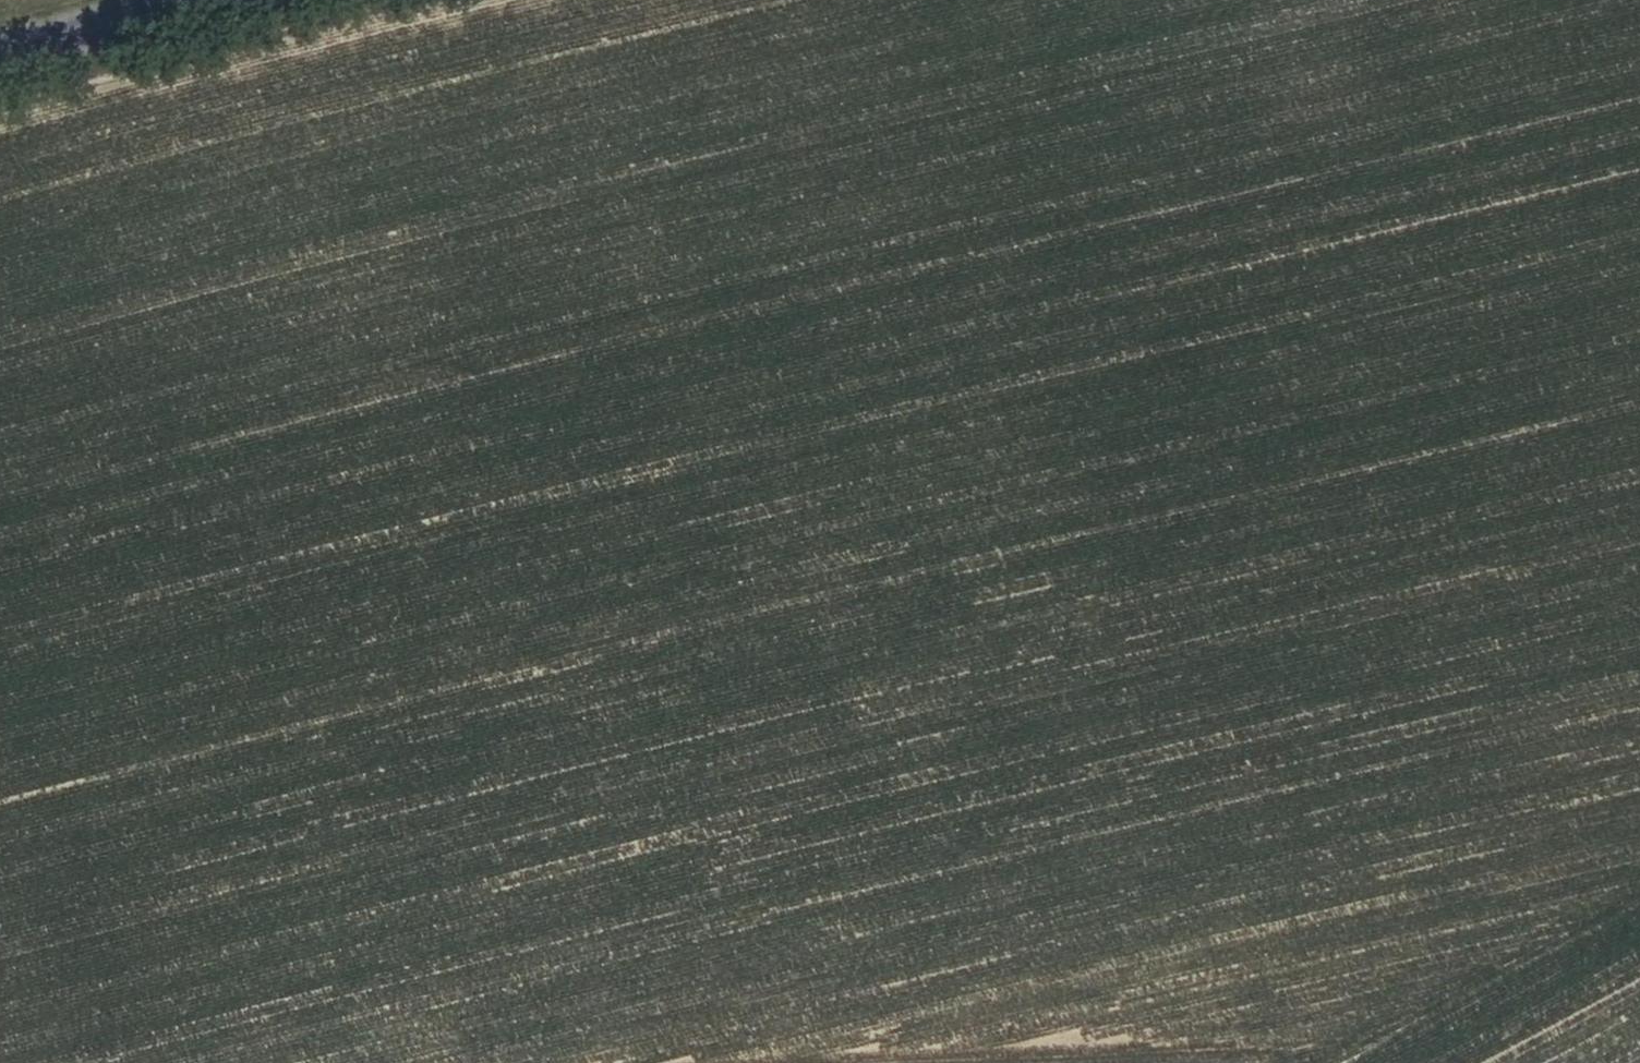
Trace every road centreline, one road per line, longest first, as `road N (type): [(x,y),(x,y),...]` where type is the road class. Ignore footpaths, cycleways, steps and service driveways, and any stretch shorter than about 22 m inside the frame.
road 1 (tertiary): [(0,56),(209,0)]

